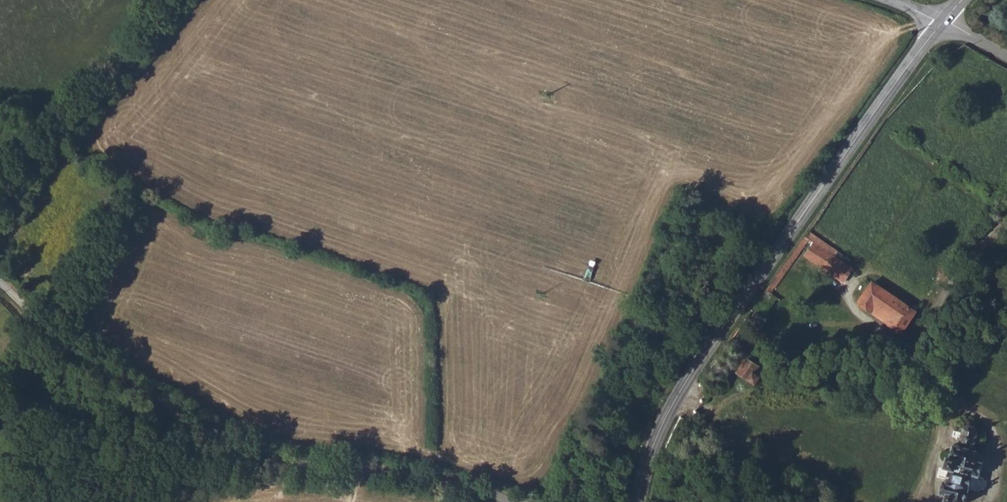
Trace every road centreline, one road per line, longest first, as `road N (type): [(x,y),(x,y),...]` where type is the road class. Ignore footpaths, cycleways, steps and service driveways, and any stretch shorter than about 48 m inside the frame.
road 1 (tertiary): [(638,501),(655,440),(700,360),(944,20)]
road 2 (unclassified): [(170,410),(273,460),(515,501)]
road 3 (track): [(178,0),(0,203)]
road 4 (unclassified): [(0,275),(66,343),(170,410)]

